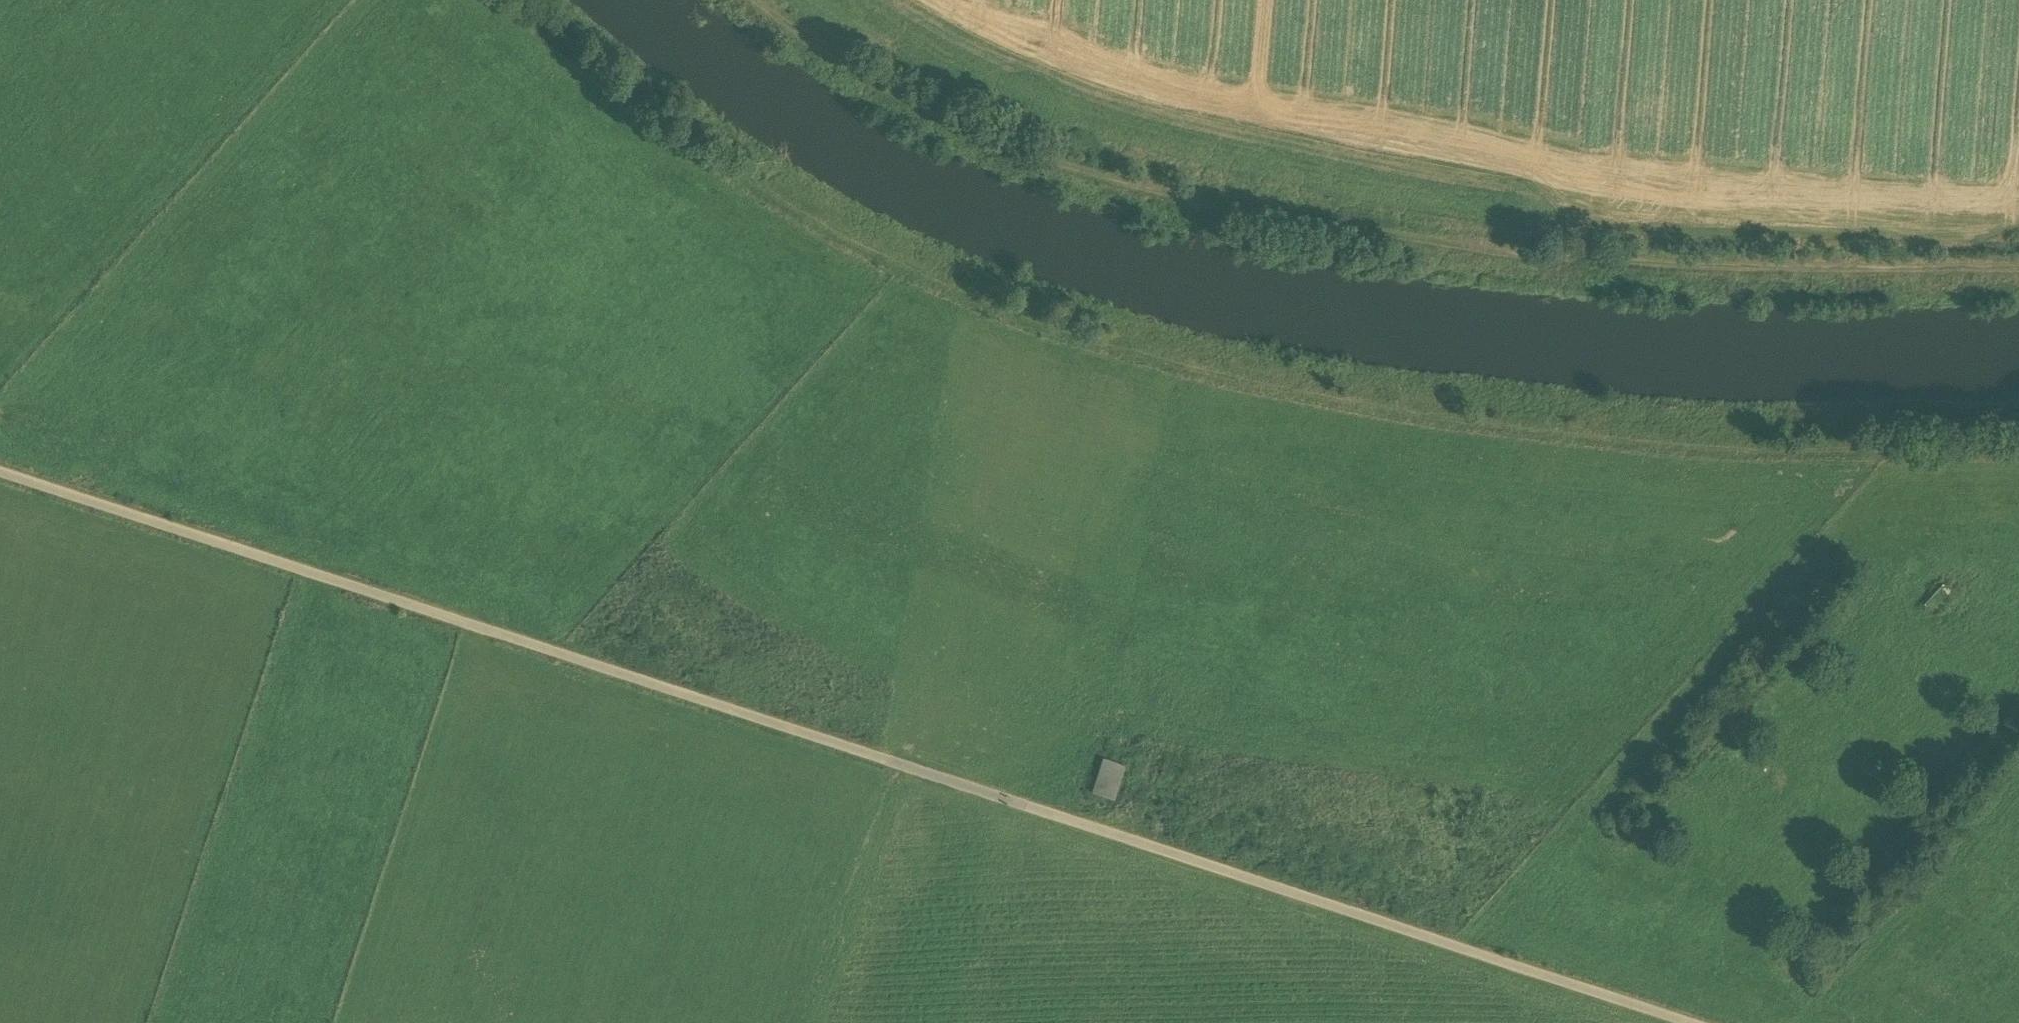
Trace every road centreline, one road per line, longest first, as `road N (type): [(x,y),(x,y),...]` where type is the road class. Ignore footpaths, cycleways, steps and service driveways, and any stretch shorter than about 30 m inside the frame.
road 1 (track): [(0,477),(1711,1022)]
road 2 (track): [(510,0),(707,154),(840,236),(983,302),(1095,340),(1264,386),(1517,429),(1718,451),(2018,451)]
road 3 (track): [(2018,265),(1852,270),(1529,258),(1118,185),(1000,151),(909,108),(753,0)]

